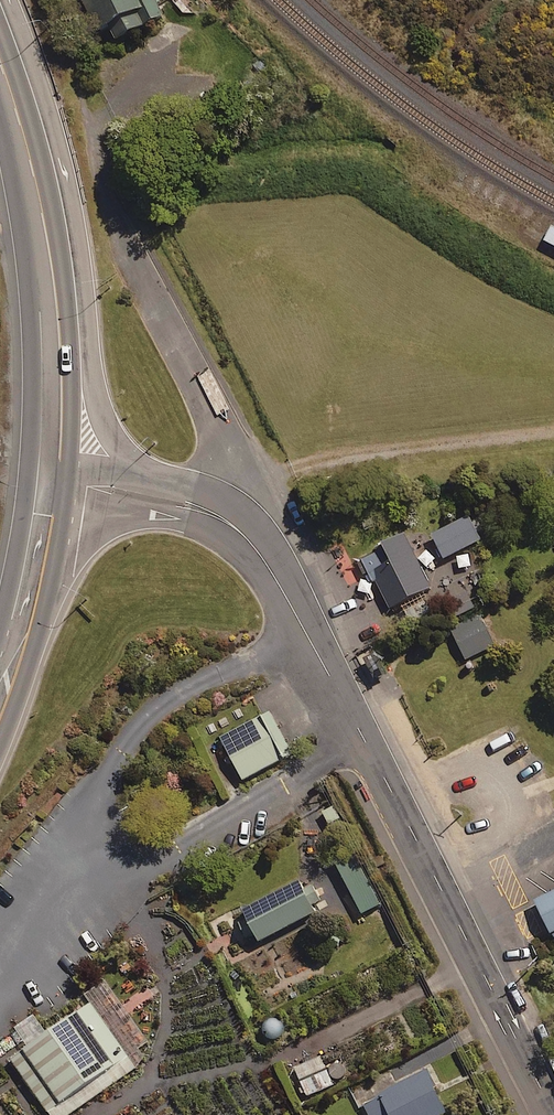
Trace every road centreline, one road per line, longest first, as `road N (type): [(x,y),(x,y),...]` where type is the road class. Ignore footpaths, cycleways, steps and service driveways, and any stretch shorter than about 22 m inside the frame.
road 1 (secondary): [(553,1111),(293,607),(253,543),(219,515)]
road 2 (trunk): [(50,483),(54,320),(36,181),(0,62)]
road 3 (track): [(219,515),(295,467),(553,432)]
road 4 (unclassified): [(127,249),(223,443),(227,480),(219,515)]
road 5 (trunk): [(0,708),(23,639),(50,483)]
road 6 (secondary): [(219,515),(129,491),(50,483)]

